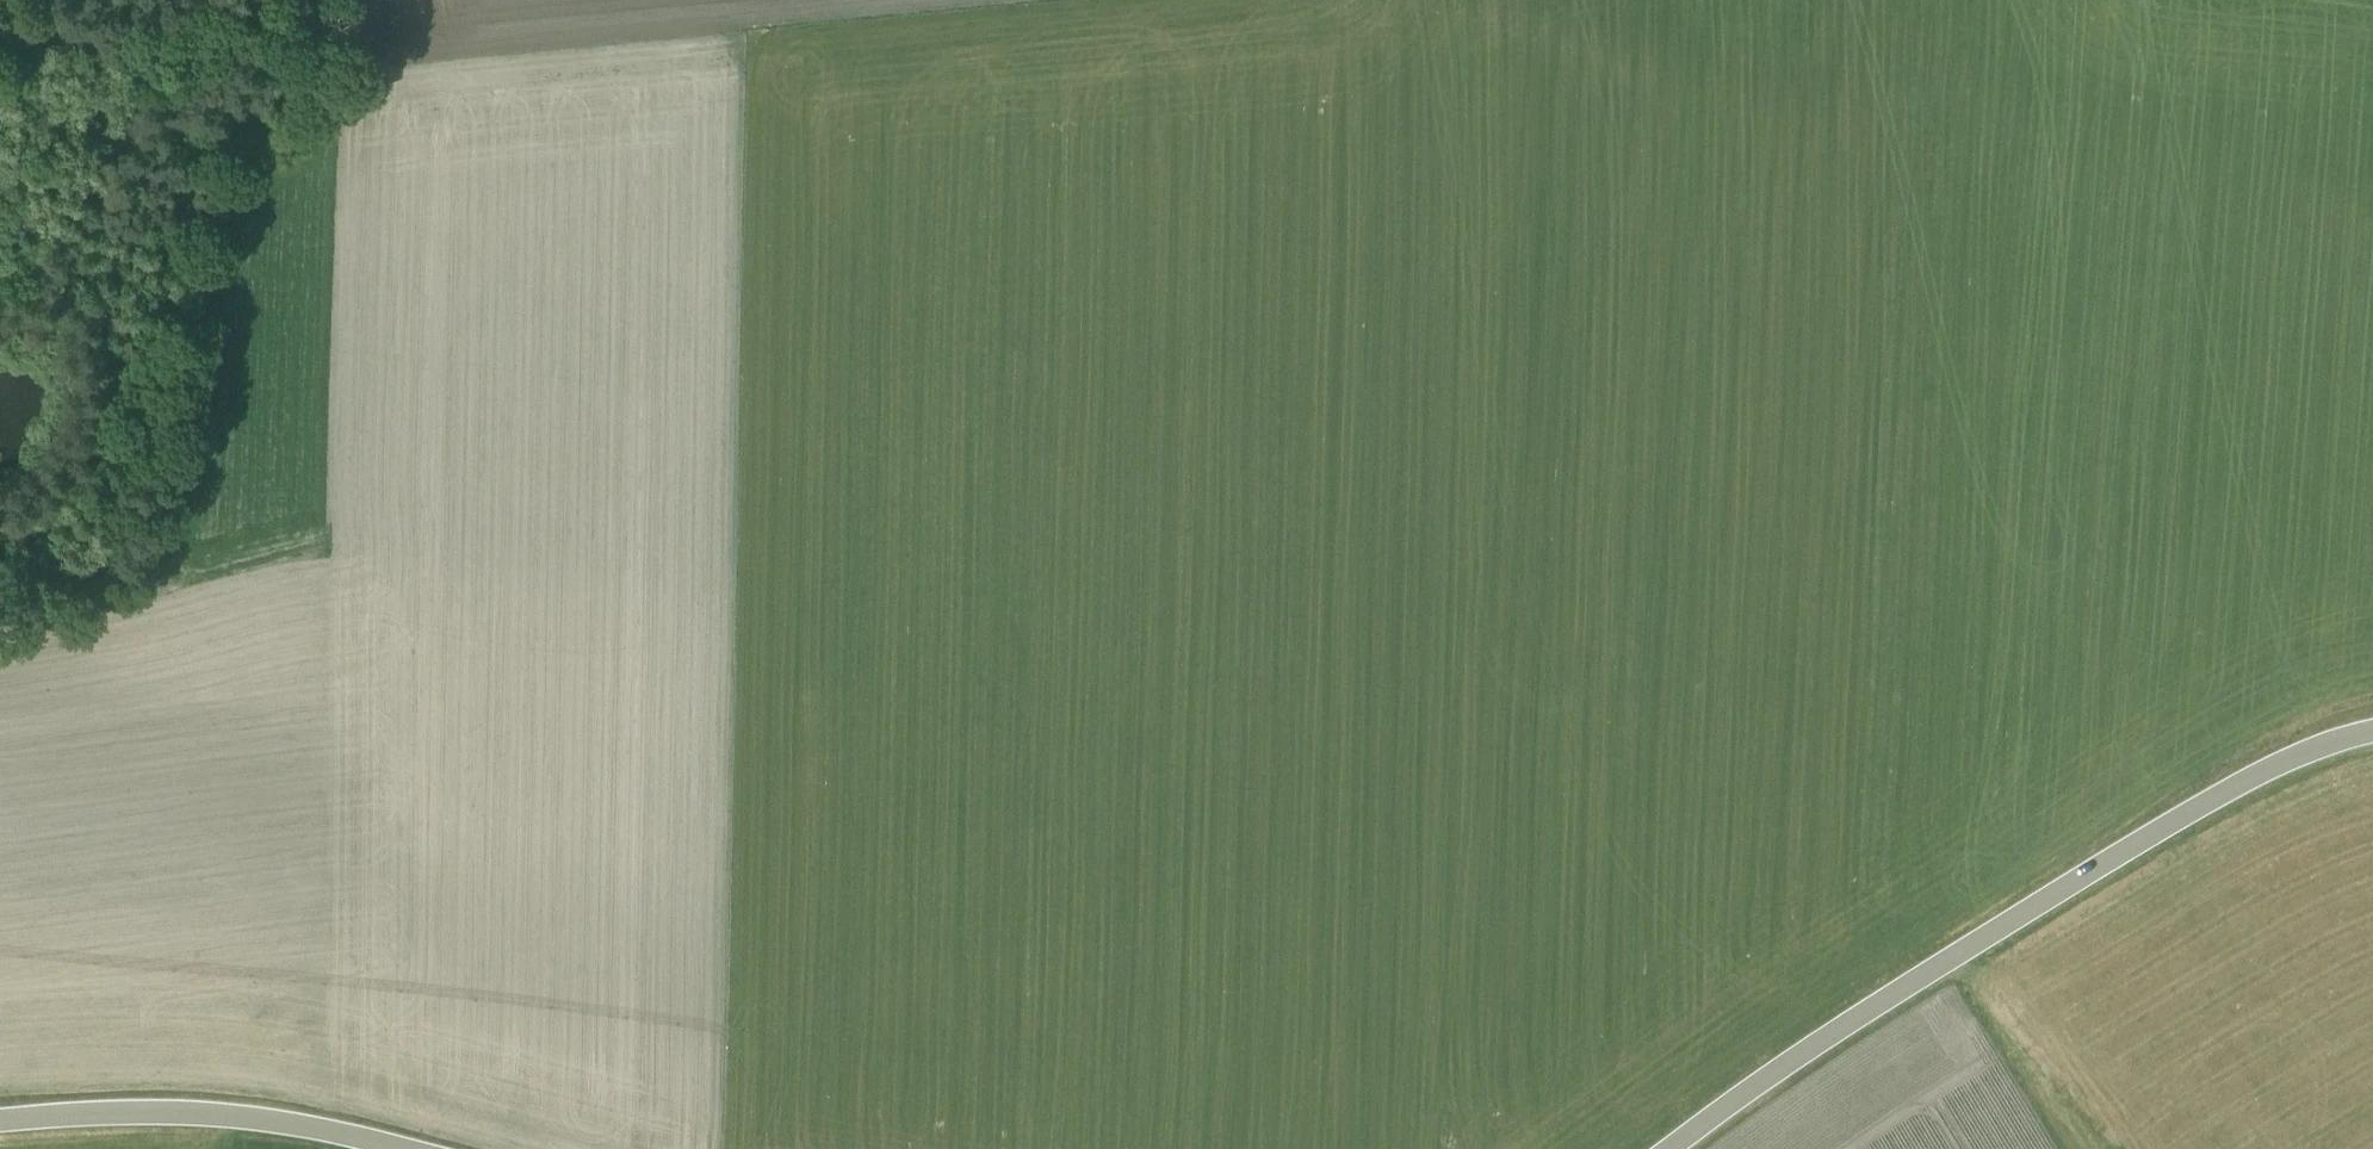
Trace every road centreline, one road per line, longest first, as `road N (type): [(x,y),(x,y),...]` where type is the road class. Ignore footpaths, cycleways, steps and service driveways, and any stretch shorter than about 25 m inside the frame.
road 1 (tertiary): [(1670,1148),(1808,1050),(2105,864),(2260,774),(2372,732)]
road 2 (tertiary): [(404,1148),(231,1116),(0,1120)]

